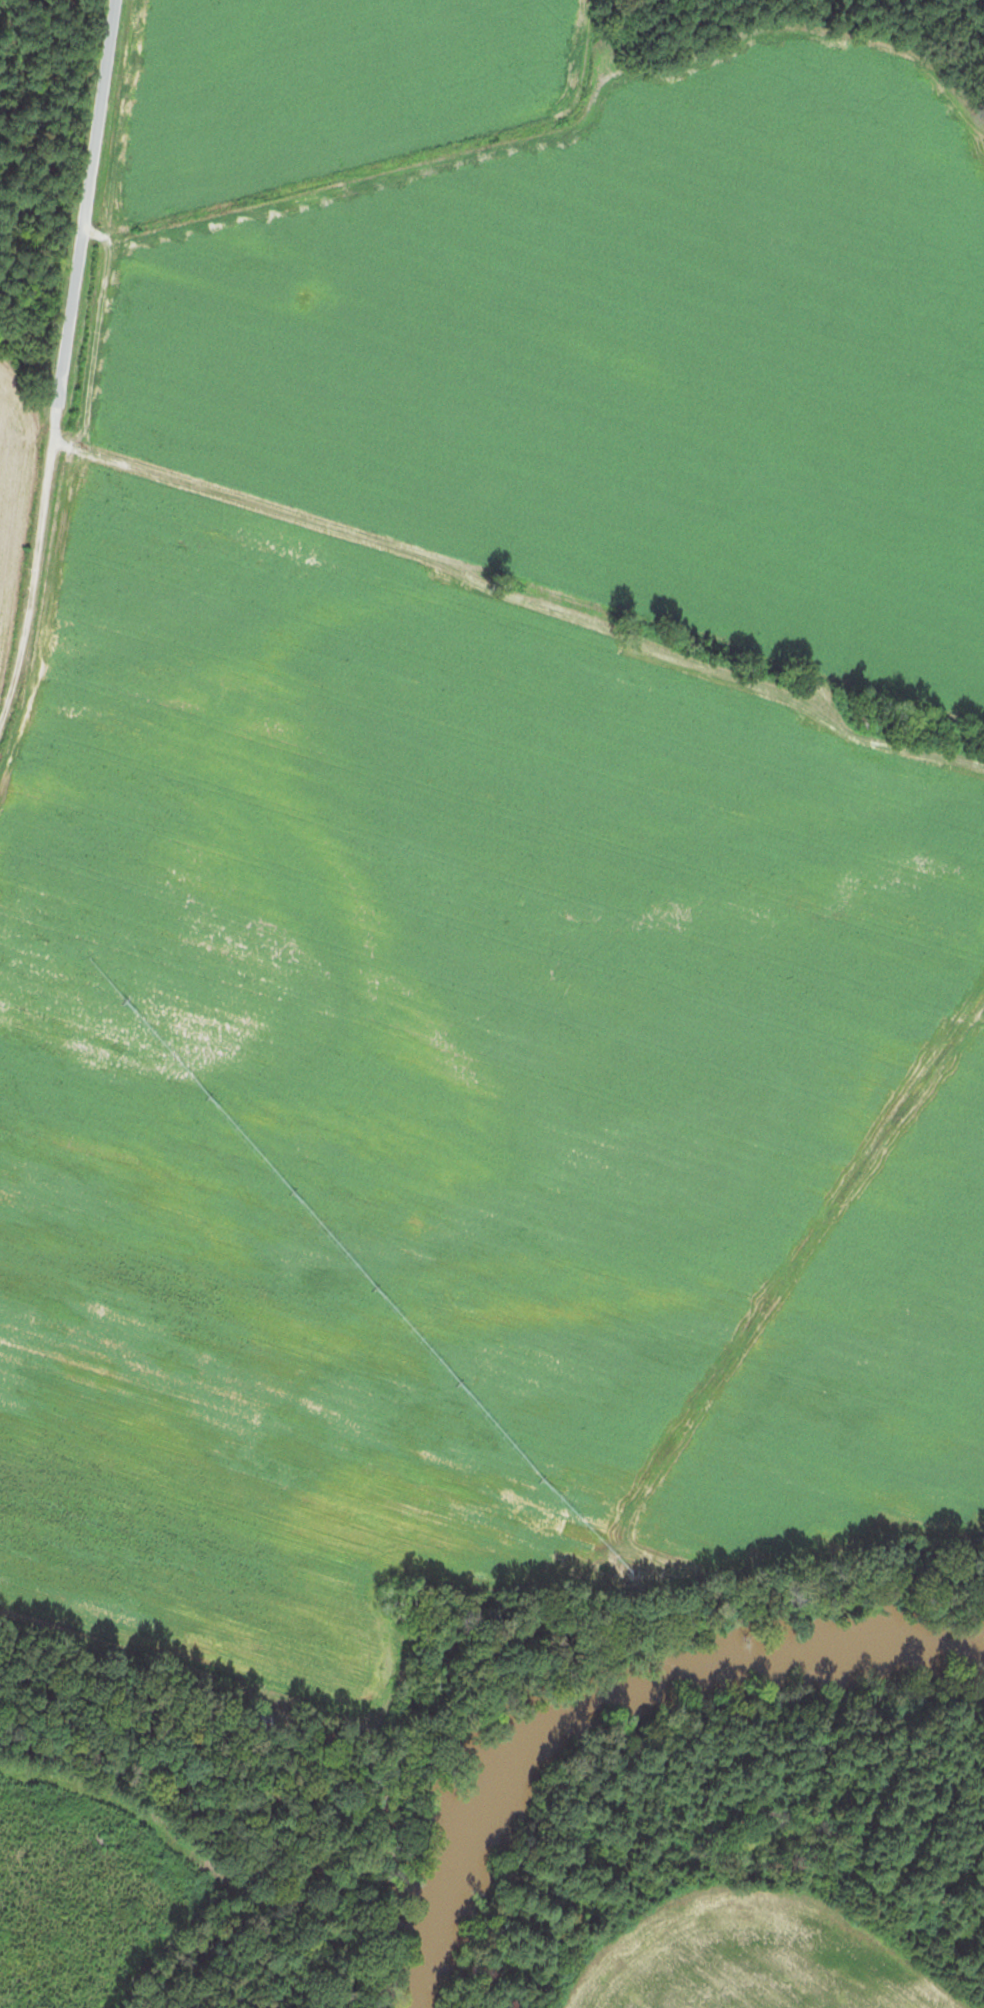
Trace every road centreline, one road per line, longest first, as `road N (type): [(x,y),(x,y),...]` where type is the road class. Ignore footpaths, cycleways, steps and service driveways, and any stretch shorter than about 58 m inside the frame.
road 1 (residential): [(51,438),(108,0)]

